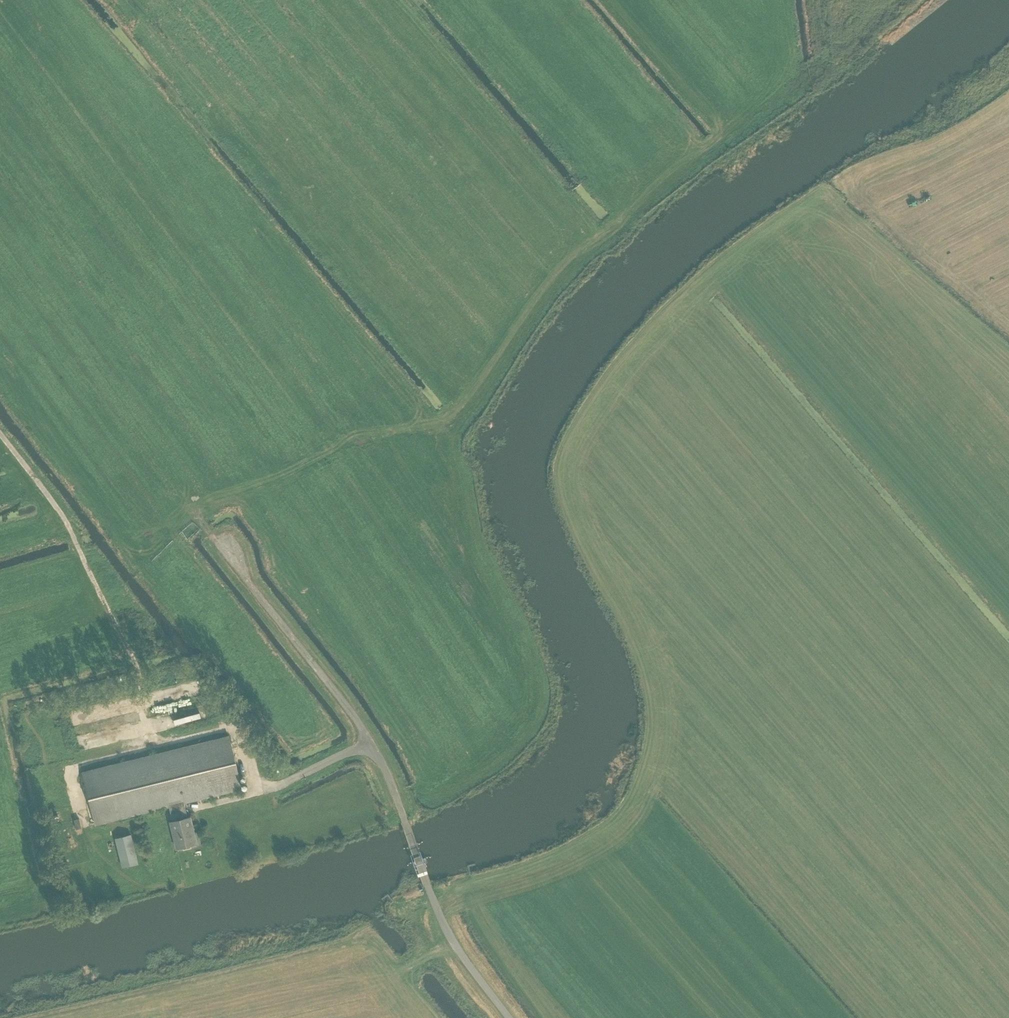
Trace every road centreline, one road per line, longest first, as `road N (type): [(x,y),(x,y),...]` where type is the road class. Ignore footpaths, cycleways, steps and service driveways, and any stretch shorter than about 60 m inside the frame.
road 1 (unclassified): [(509,1017),(445,925),(362,728),(225,548)]

